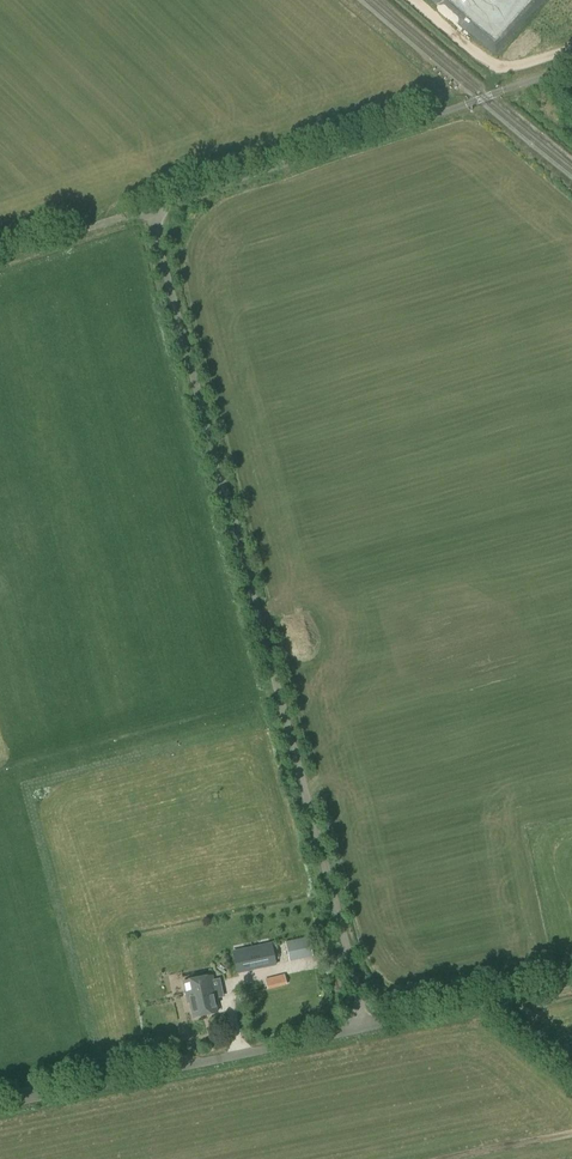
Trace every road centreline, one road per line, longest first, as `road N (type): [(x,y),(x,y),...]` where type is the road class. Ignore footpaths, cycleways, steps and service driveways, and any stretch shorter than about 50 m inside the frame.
road 1 (unclassified): [(153,212),(367,1029)]
road 2 (unclassified): [(0,1107),(367,1029)]
road 3 (unclassified): [(153,212),(451,109)]
road 4 (unclassified): [(367,1029),(571,982)]
road 5 (unclassified): [(0,257),(153,212)]

